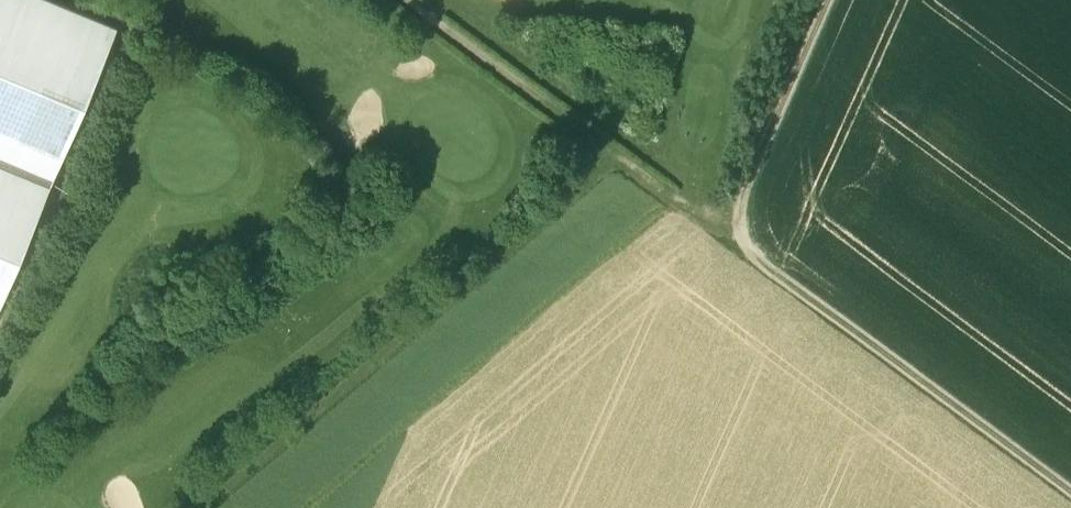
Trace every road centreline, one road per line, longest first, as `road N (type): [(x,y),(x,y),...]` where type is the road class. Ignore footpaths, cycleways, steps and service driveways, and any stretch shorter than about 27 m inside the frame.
road 1 (track): [(850,0),(741,251),(1070,496)]
road 2 (track): [(633,171),(240,507)]
road 3 (track): [(405,0),(741,251)]

